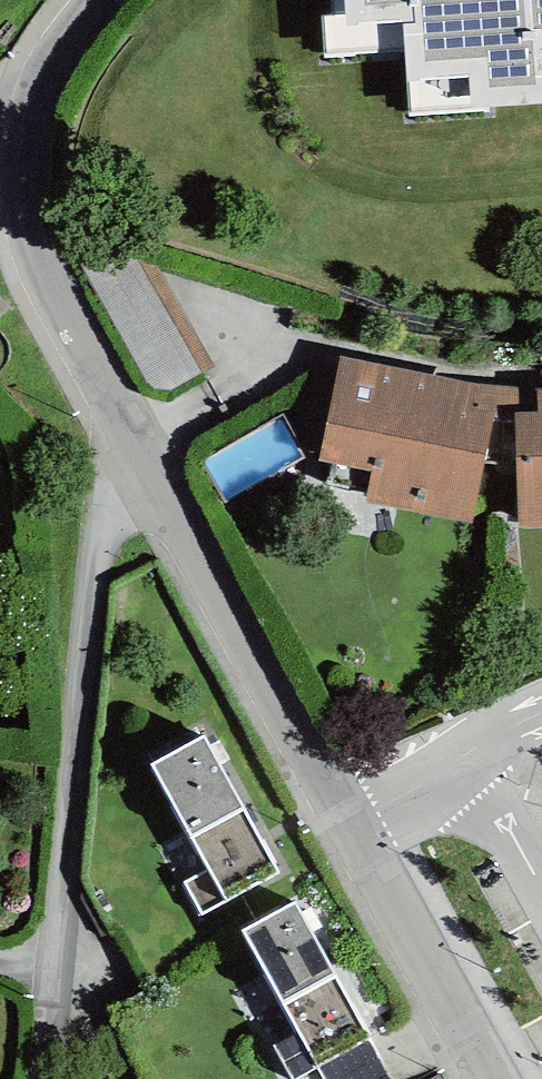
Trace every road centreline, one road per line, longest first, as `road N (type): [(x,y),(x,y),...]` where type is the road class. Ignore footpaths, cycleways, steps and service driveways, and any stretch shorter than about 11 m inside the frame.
road 1 (residential): [(145,455),(490,1078)]
road 2 (residential): [(145,455),(109,533),(38,1078)]
road 3 (residential): [(29,106),(19,167),(26,218),(145,455)]
road 4 (residential): [(100,0),(60,47),(29,106)]

